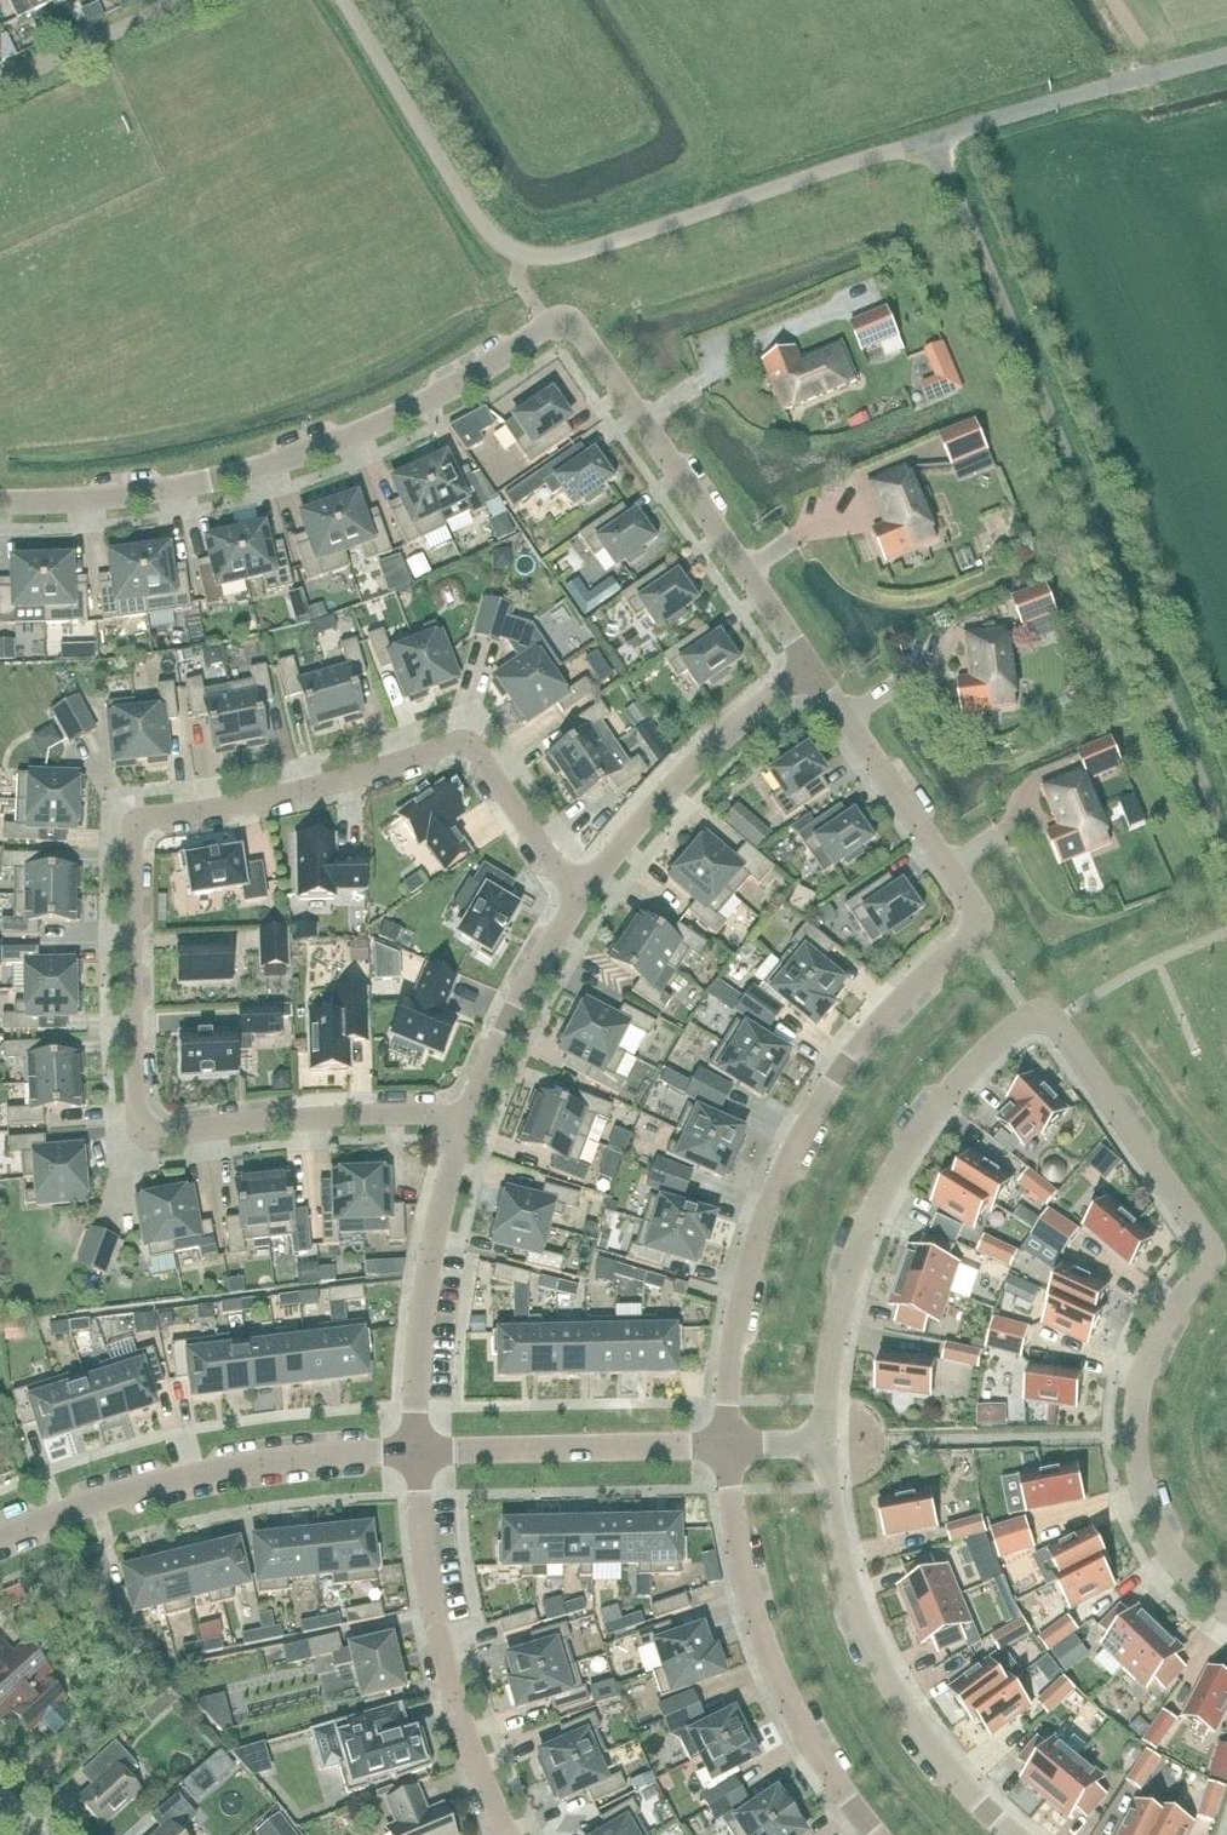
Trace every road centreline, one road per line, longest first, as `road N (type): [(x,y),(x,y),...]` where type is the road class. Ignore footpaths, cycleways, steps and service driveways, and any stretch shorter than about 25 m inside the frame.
road 1 (residential): [(825,1442),(837,1316),(880,1195),(952,1088),(1014,1028),(1047,1018),(1209,1242),(1206,1268),(1152,1348),(1135,1437),(1143,1490),(1166,1544),(1226,1608)]
road 2 (residential): [(582,894),(472,744),(269,797),(145,818),(136,827),(138,1109),(152,1130),(390,1113),(468,1119)]
road 3 (residential): [(0,502),(120,496),(293,457),(393,417),(567,323),(812,663)]
road 4 (residential): [(812,663),(979,920),(867,1038),(791,1155),(741,1299),(728,1445)]
road 5 (unclassified): [(1226,837),(934,140)]
road 6 (unclassified): [(934,140),(596,248),(522,255),(478,222),(343,0)]
road 7 (residential): [(1013,1834),(938,1755),(880,1665),(843,1564),(825,1442)]
road 8 (unclassified): [(0,1539),(73,1507),(224,1469),(419,1451)]
road 9 (residential): [(728,1445),(738,1543),(761,1635),(799,1723),(876,1834)]
road 10 (residential): [(419,1451),(442,1637),(464,1728),(510,1834)]
road 11 (residential): [(468,1119),(432,1270),(419,1451)]
road 12 (residential): [(812,663),(685,776),(582,894)]
road 13 (unclassified): [(419,1451),(728,1445)]
road 14 (unclassified): [(934,140),(1226,56)]
road 15 (residential): [(582,894),(468,1119)]
road 16 (unclassified): [(180,0),(0,83)]

